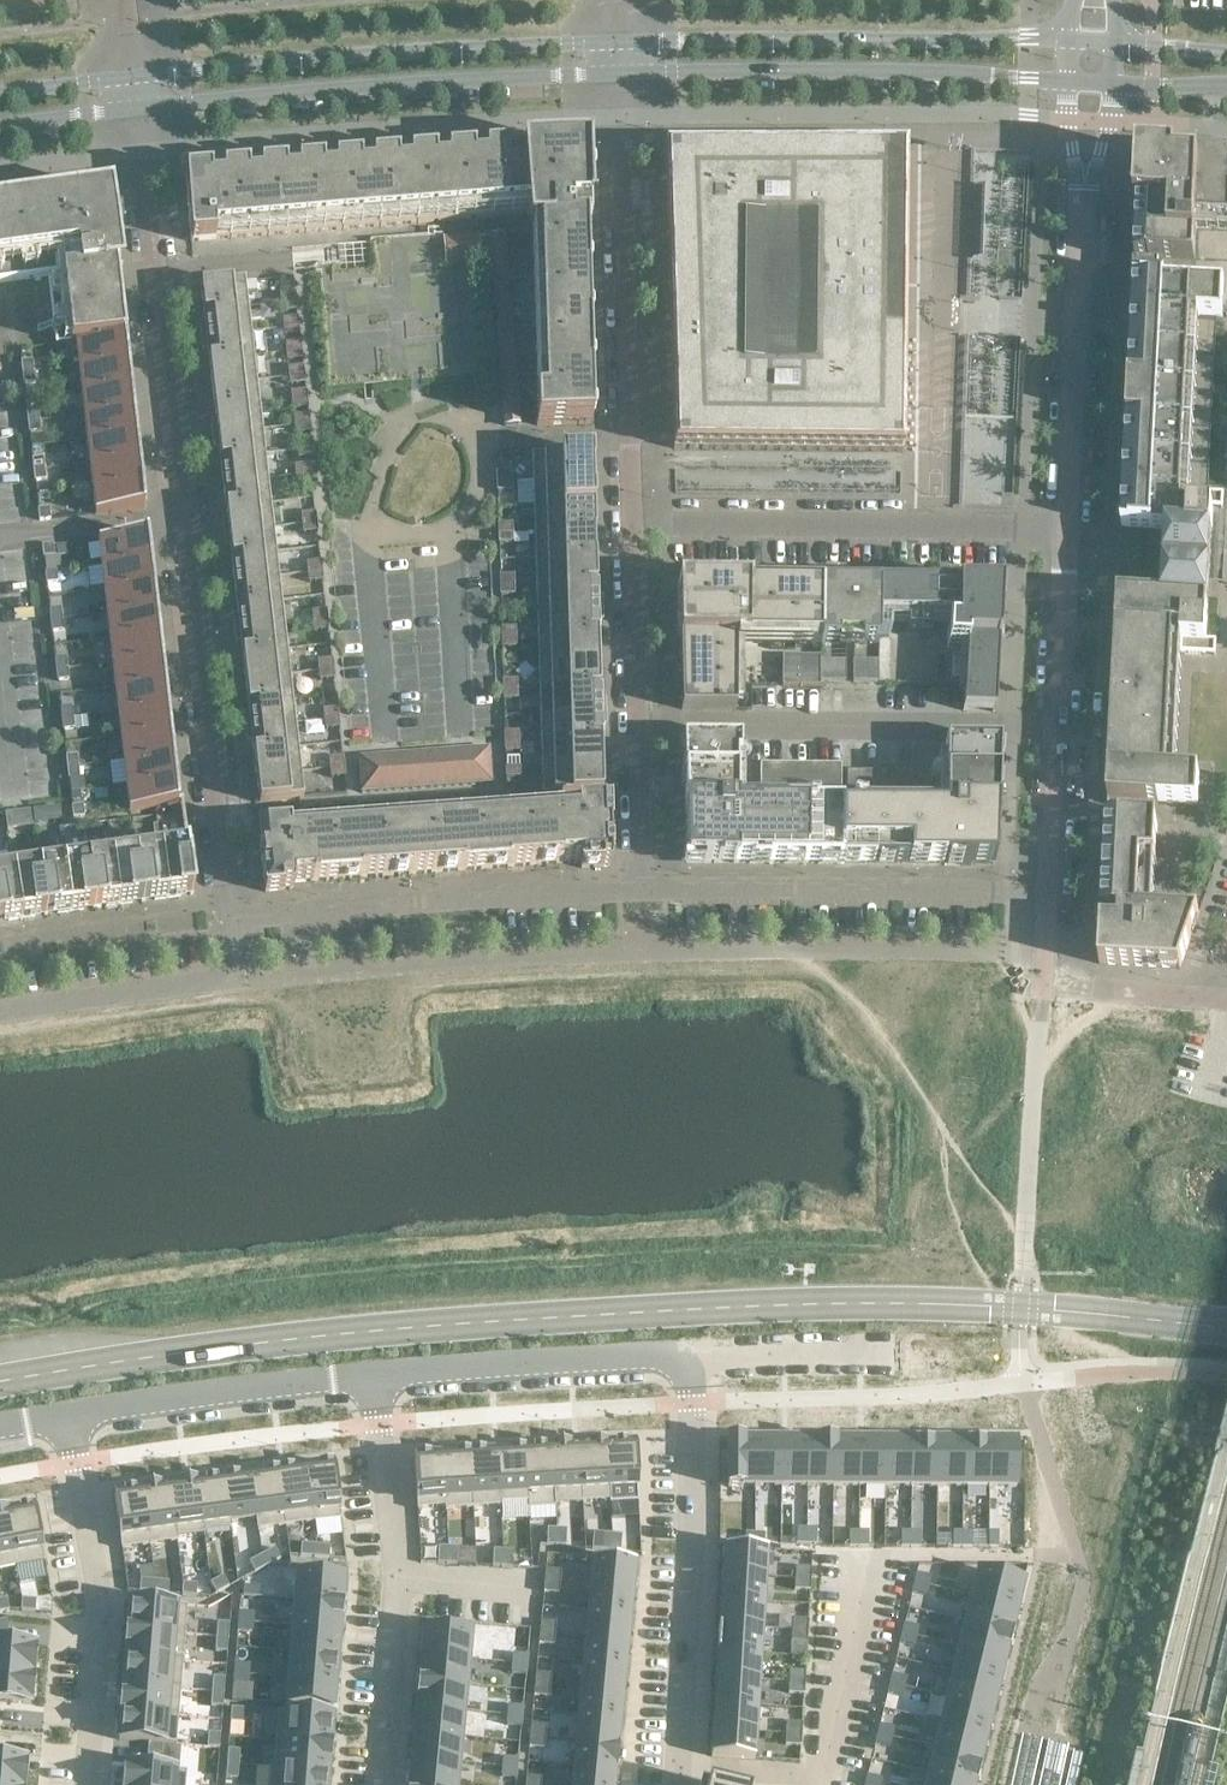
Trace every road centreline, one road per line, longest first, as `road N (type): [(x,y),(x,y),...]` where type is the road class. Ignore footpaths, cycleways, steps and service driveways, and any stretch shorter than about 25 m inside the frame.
road 1 (residential): [(140,107),(231,917)]
road 2 (tertiary): [(616,41),(136,74)]
road 3 (tertiary): [(140,107),(617,72)]
road 4 (residential): [(617,72),(631,531)]
road 5 (tertiary): [(1066,39),(616,41)]
road 6 (tertiary): [(617,72),(969,73),(1064,81)]
road 7 (residential): [(631,531),(1064,533)]
road 8 (residential): [(679,1361),(690,1382),(691,1499),(673,1784)]
road 9 (residential): [(637,724),(1055,729)]
road 10 (residential): [(643,891),(231,917)]
road 11 (residential): [(373,1376),(396,1551),(377,1784)]
road 12 (residential): [(1047,891),(643,891)]
road 13 (residential): [(86,1784),(99,1602),(67,1417)]
road 14 (residential): [(1084,205),(1064,533)]
road 15 (residential): [(373,1376),(67,1417)]
road 16 (residential): [(679,1361),(373,1376)]
road 17 (residential): [(231,917),(229,957),(205,982),(0,1013)]
road 18 (residential): [(1047,891),(1043,981),(1215,998)]
road 19 (residential): [(880,1354),(679,1361)]
road 20 (residential): [(1064,533),(1055,729)]
road 21 (residential): [(631,531),(637,724)]
road 22 (residential): [(637,724),(643,891)]
road 23 (residential): [(1055,729),(1047,891)]
road 24 (tertiary): [(0,126),(140,107)]
road 25 (tertiary): [(136,74),(0,93)]
road 26 (residential): [(1064,81),(1084,205)]
road 27 (residential): [(1084,205),(1115,84)]

